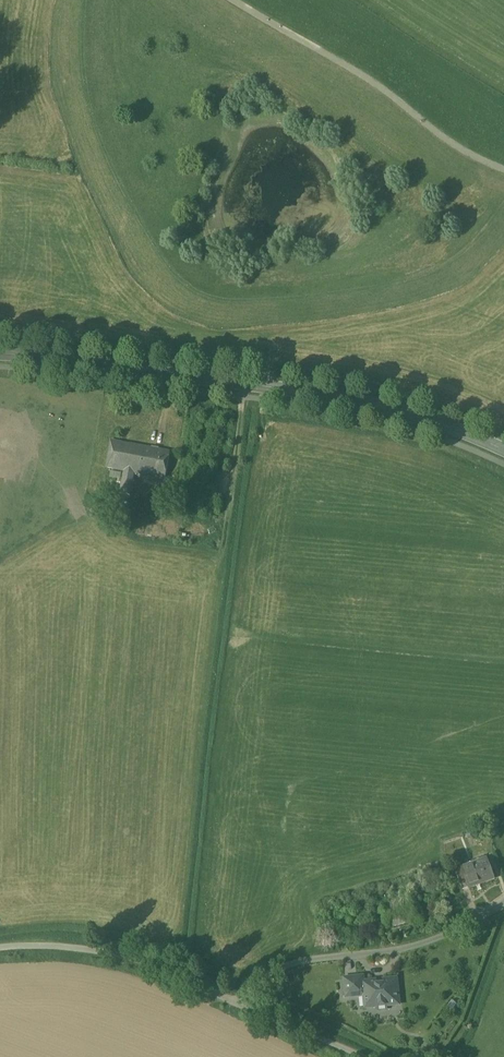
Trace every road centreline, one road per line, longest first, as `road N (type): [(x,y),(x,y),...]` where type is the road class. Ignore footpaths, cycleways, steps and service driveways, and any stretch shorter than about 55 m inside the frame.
road 1 (secondary): [(0,352),(314,393),(397,410),(503,450)]
road 2 (residential): [(237,1003),(278,969),(434,940),(503,901)]
road 3 (residential): [(58,947),(133,959),(237,1003)]
road 4 (residential): [(237,1003),(357,1056)]

